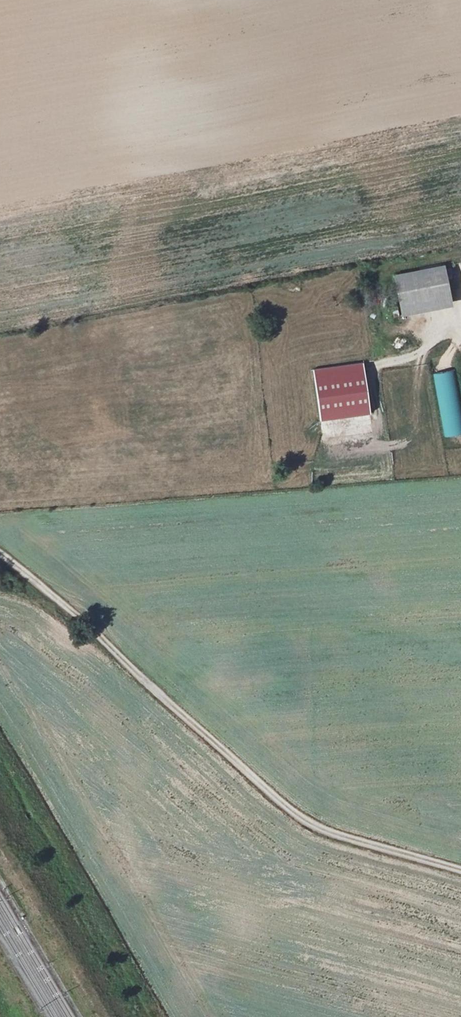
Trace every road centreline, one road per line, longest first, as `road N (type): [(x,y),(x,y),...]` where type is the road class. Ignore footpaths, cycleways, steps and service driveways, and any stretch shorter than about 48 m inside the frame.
road 1 (track): [(0,553),(290,810),(344,837),(460,869)]

